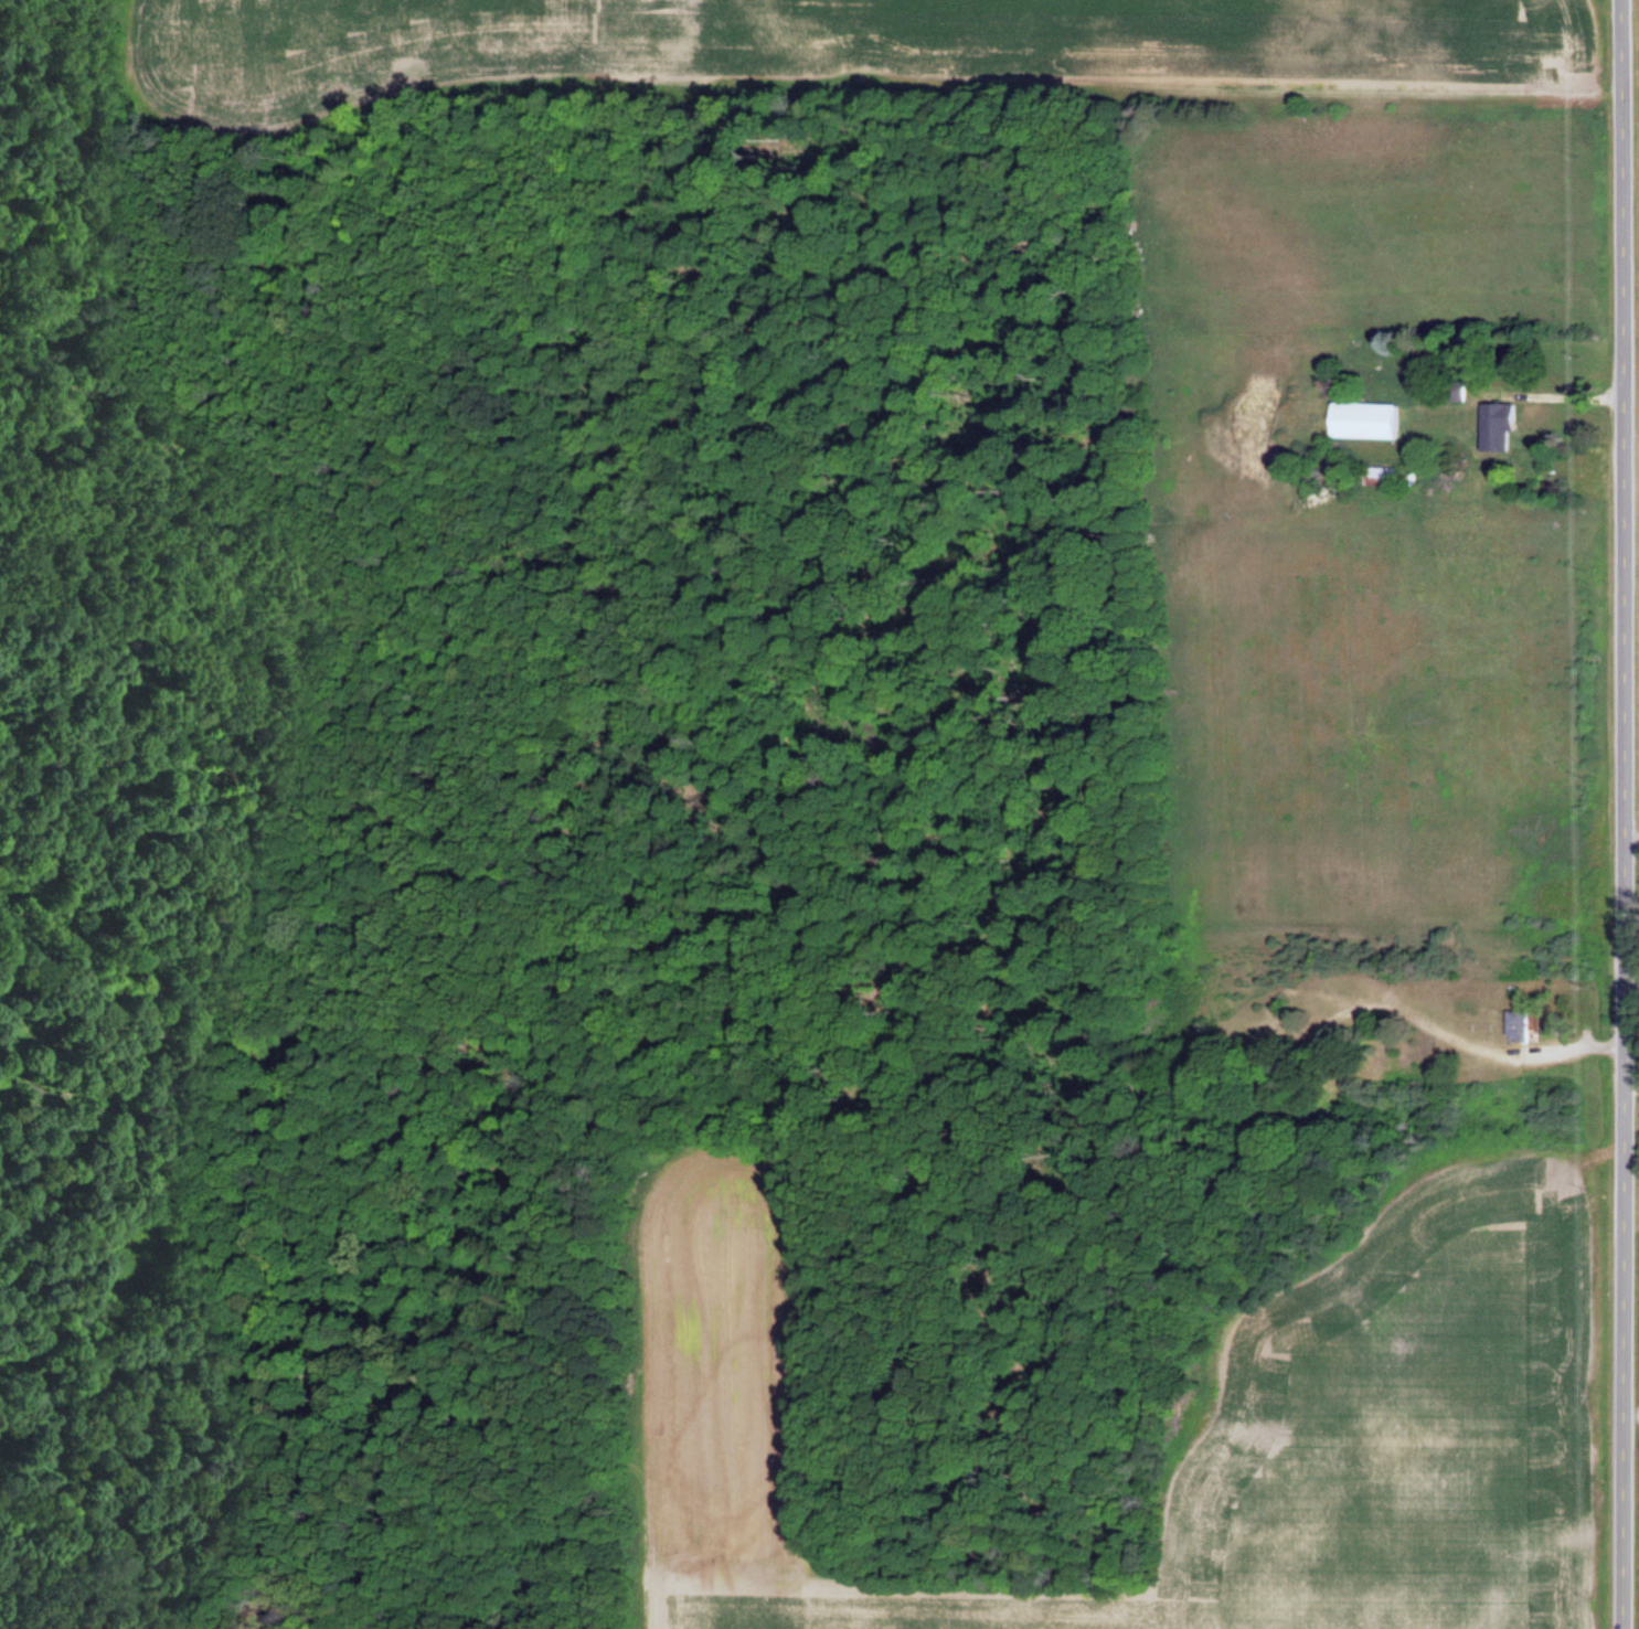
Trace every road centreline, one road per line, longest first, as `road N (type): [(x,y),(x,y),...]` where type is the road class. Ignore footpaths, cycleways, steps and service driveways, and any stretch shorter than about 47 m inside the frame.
road 1 (tertiary): [(1606,1628),(1596,0)]

